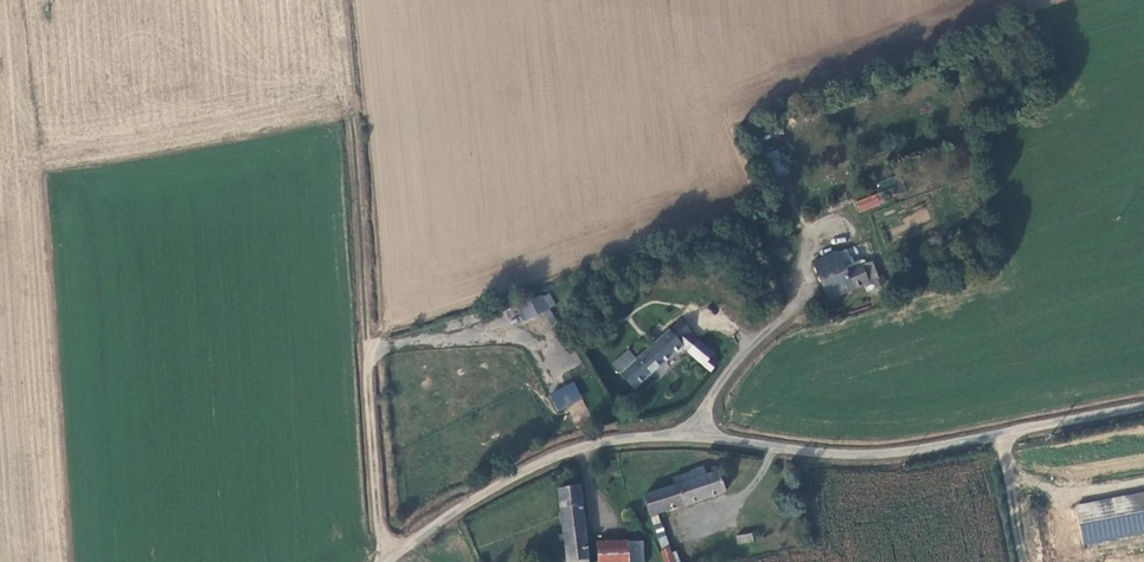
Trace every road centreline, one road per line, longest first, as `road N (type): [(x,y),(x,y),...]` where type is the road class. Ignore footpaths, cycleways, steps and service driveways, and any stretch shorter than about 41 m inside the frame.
road 1 (unclassified): [(1143,405),(906,450),(844,452),(690,435)]
road 2 (unclassified): [(690,435),(583,444),(519,470),(454,508),(388,561)]
road 3 (track): [(366,357),(353,115)]
road 4 (unclassified): [(383,561),(366,357),(383,348)]
road 5 (unclassified): [(690,435),(753,342),(801,301)]

